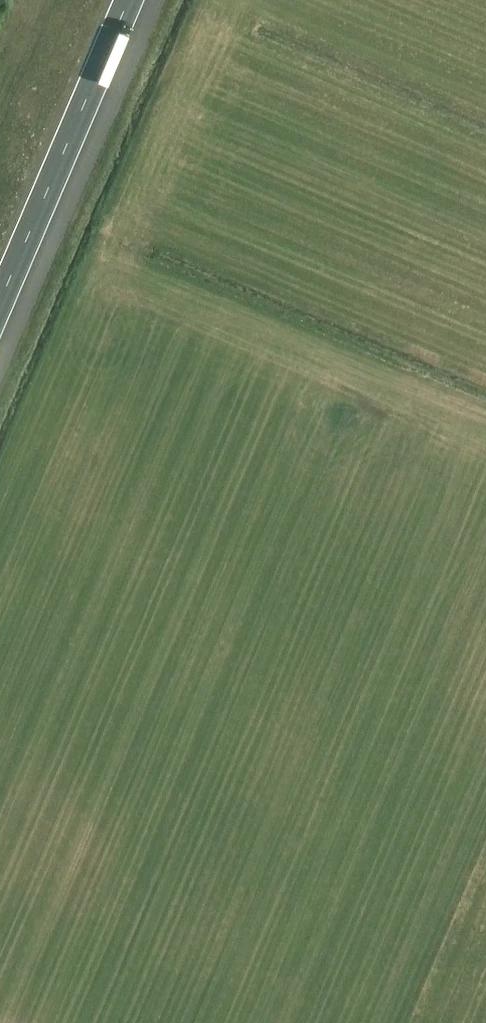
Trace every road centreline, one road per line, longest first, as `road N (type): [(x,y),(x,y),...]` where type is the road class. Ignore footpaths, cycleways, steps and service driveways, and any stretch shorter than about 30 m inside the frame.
road 1 (motorway): [(0,319),(136,0)]

